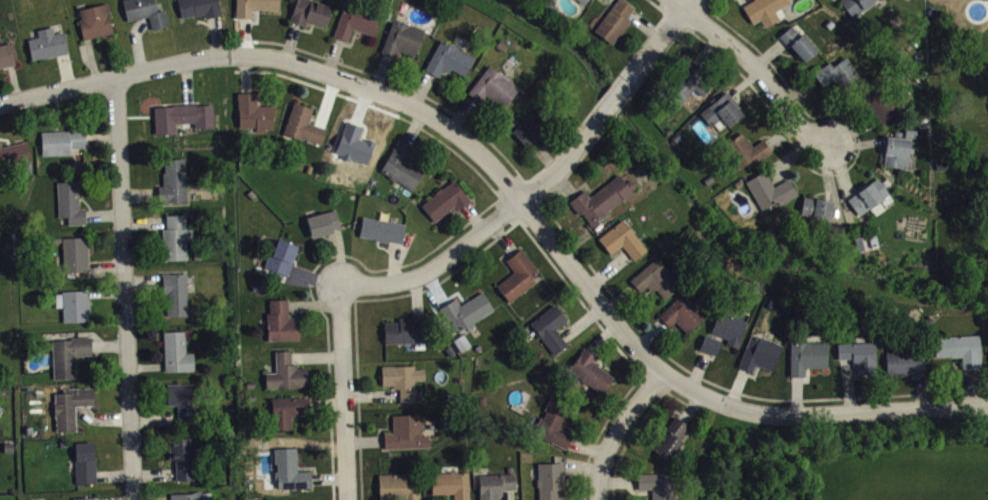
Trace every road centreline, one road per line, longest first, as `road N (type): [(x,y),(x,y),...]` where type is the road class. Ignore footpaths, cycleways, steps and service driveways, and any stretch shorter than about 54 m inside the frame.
road 1 (residential): [(0,105),(194,59),(277,58),(317,70),(404,102),(465,138),(629,339),(689,390),(765,414),(987,405)]
road 2 (residential): [(134,499),(116,77)]
road 3 (residential): [(339,287),(433,268),(556,168),(600,113)]
road 4 (residential): [(345,499),(339,287)]
road 5 (residential): [(679,0),(761,68),(810,134),(829,142)]
road 6 (residential): [(598,499),(604,457),(660,370)]

